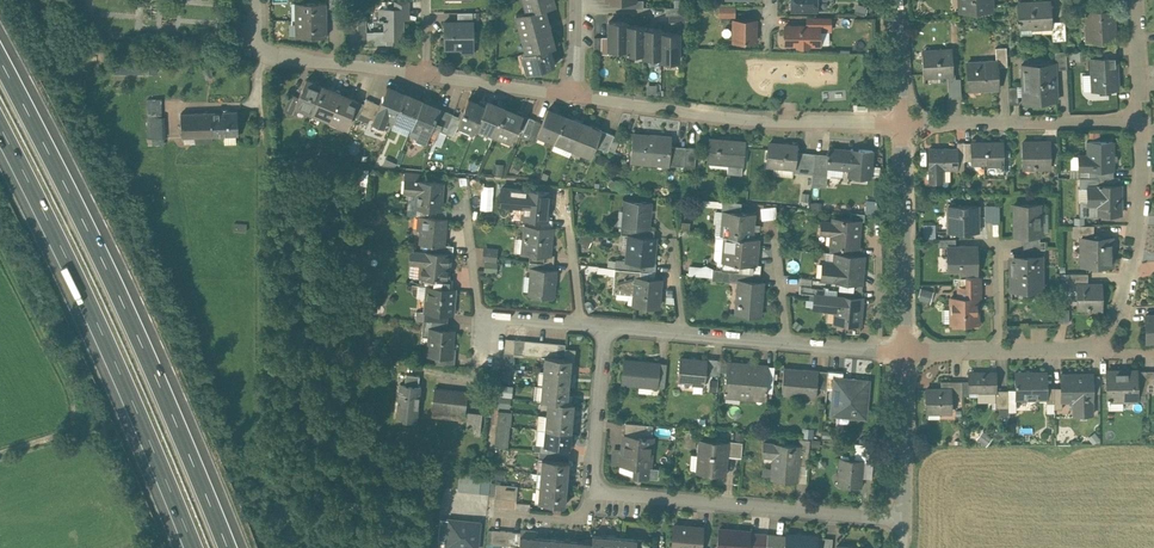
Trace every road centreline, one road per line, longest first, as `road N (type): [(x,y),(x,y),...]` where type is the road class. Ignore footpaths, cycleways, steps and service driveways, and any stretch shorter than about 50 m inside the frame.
road 1 (motorway): [(234,547),(188,432),(0,49)]
road 2 (residential): [(602,324),(592,486),(902,519)]
road 3 (motorway): [(0,121),(113,350),(193,547)]
road 4 (residential): [(901,123),(728,115),(571,94)]
road 5 (residential): [(1140,120),(901,123)]
road 6 (residential): [(1140,120),(1138,241),(1105,351)]
road 7 (residential): [(905,355),(901,123)]
road 8 (residential): [(426,73),(270,58),(258,50),(258,0)]
road 9 (residential): [(902,519),(905,355)]
road 10 (residential): [(571,94),(426,73)]
road 11 (residential): [(901,123),(896,0)]

